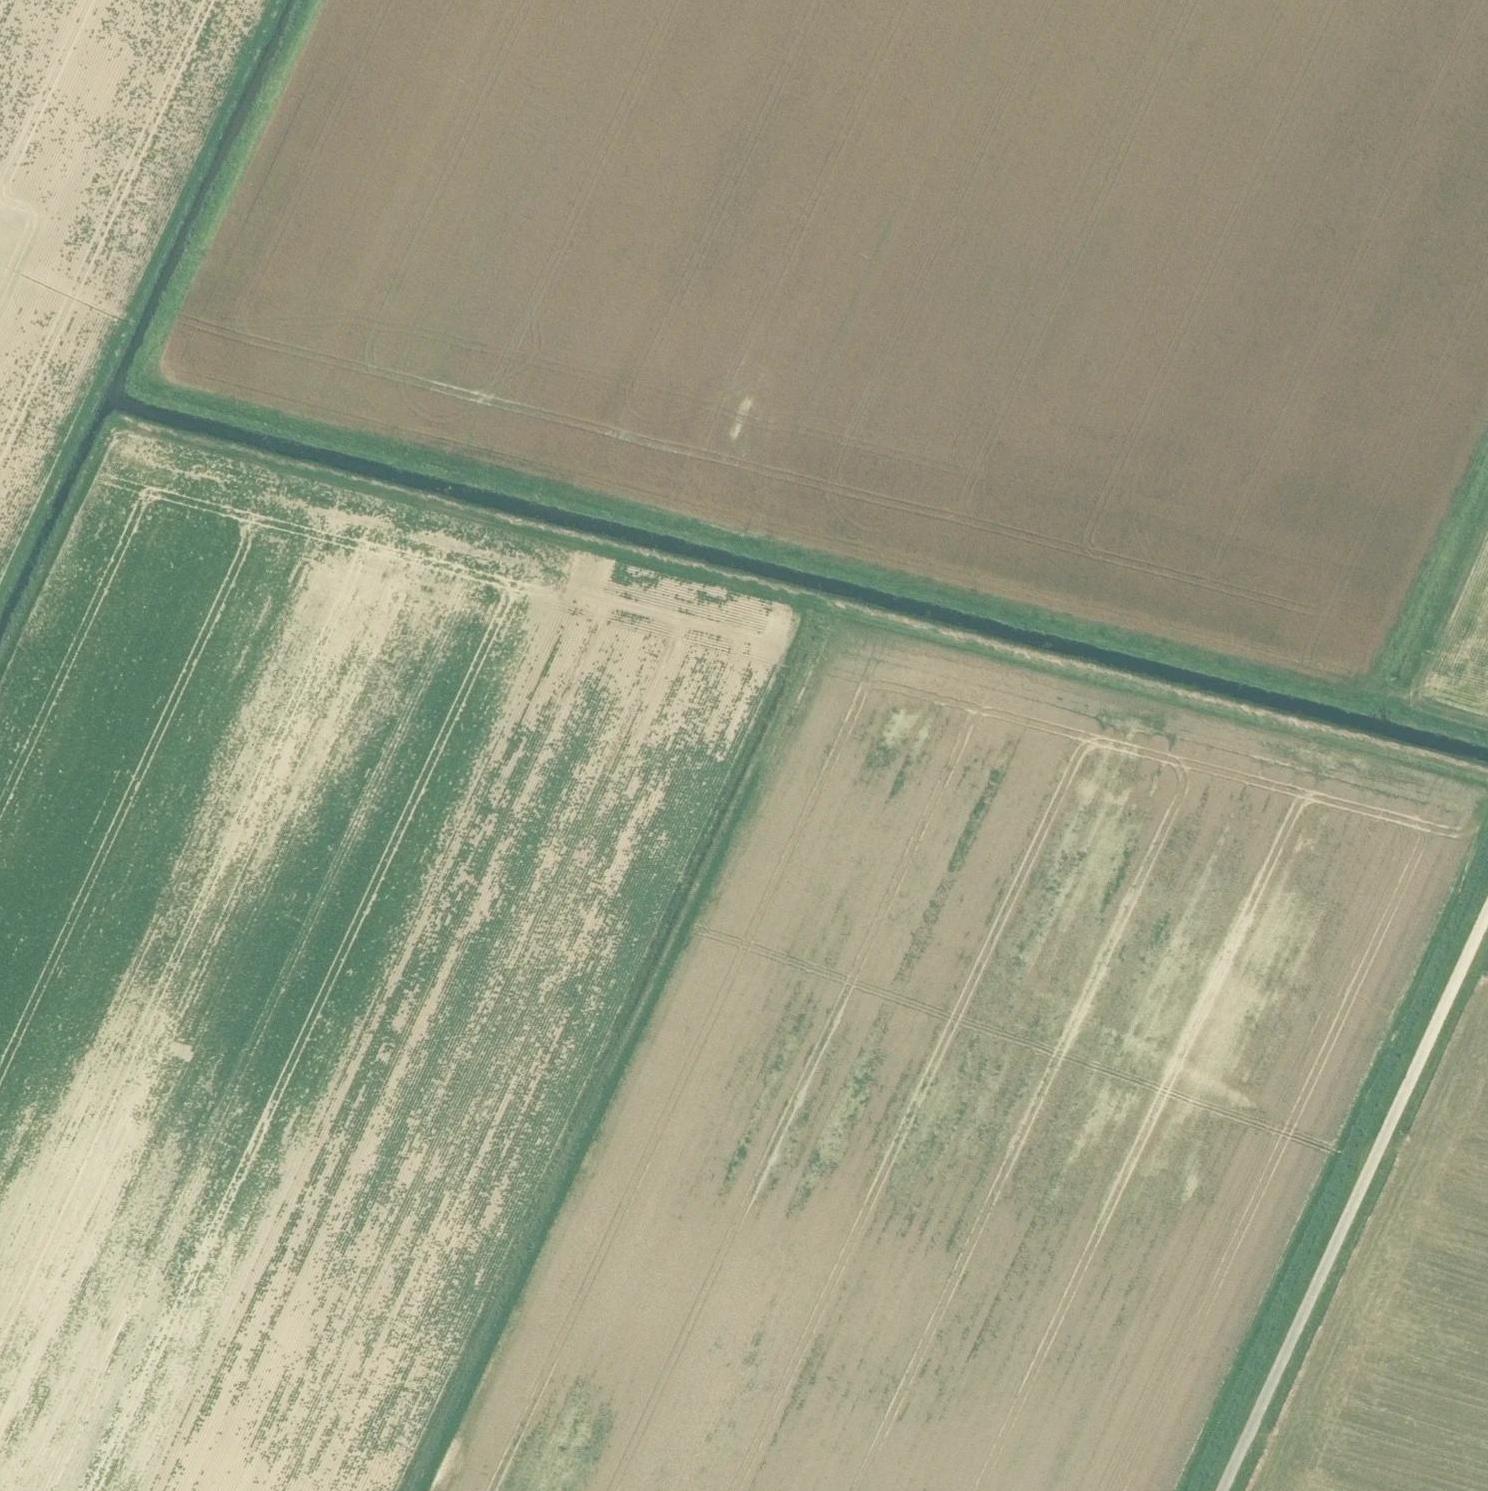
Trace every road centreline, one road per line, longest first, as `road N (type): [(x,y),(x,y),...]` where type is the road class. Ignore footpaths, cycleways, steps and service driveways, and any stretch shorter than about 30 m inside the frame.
road 1 (unclassified): [(1218,1490),(1487,903)]

